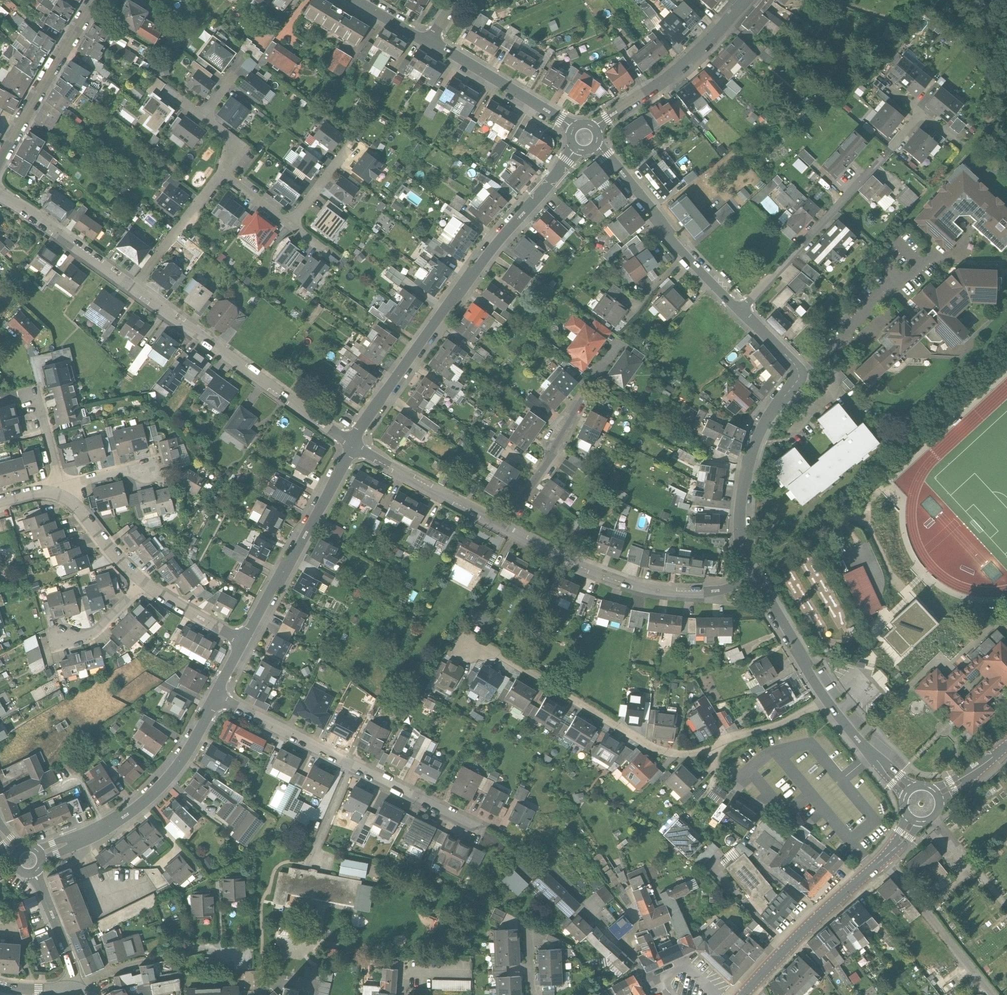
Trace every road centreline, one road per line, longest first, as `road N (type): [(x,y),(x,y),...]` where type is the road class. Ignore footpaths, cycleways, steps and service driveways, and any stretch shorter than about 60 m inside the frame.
road 1 (residential): [(827,701),(698,752),(675,754),(508,658),(469,648)]
road 2 (residential): [(354,441),(466,282),(585,139)]
road 3 (residential): [(755,576),(741,525),(749,463),(799,373),(740,311)]
road 4 (residential): [(217,698),(484,832)]
road 5 (residential): [(135,285),(354,441)]
road 6 (residential): [(740,311),(921,114)]
road 7 (residential): [(504,524),(636,581),(718,592),(755,576)]
road 8 (residential): [(217,698),(152,794),(111,823),(28,861)]
road 9 (residential): [(740,311),(585,139)]
road 10 (residential): [(354,441),(245,642)]
road 11 (residential): [(585,139),(750,0)]
road 12 (residential): [(504,524),(611,352)]
road 13 (tertiary): [(743,994),(885,860)]
road 14 (residential): [(99,0),(0,166)]
road 15 (residential): [(585,139),(432,41)]
road 16 (residential): [(993,994),(885,860)]
road 17 (residential): [(354,441),(504,524)]
road 18 (residential): [(0,194),(135,285)]
road 19 (residential): [(135,285),(225,171)]
road 20 (residential): [(827,701),(755,576)]
road 21 (residential): [(28,861),(78,984)]
road 22 (residential): [(911,791),(827,701)]
road 23 (residential): [(142,579),(61,488)]
road 24 (residential): [(245,642),(142,579)]

